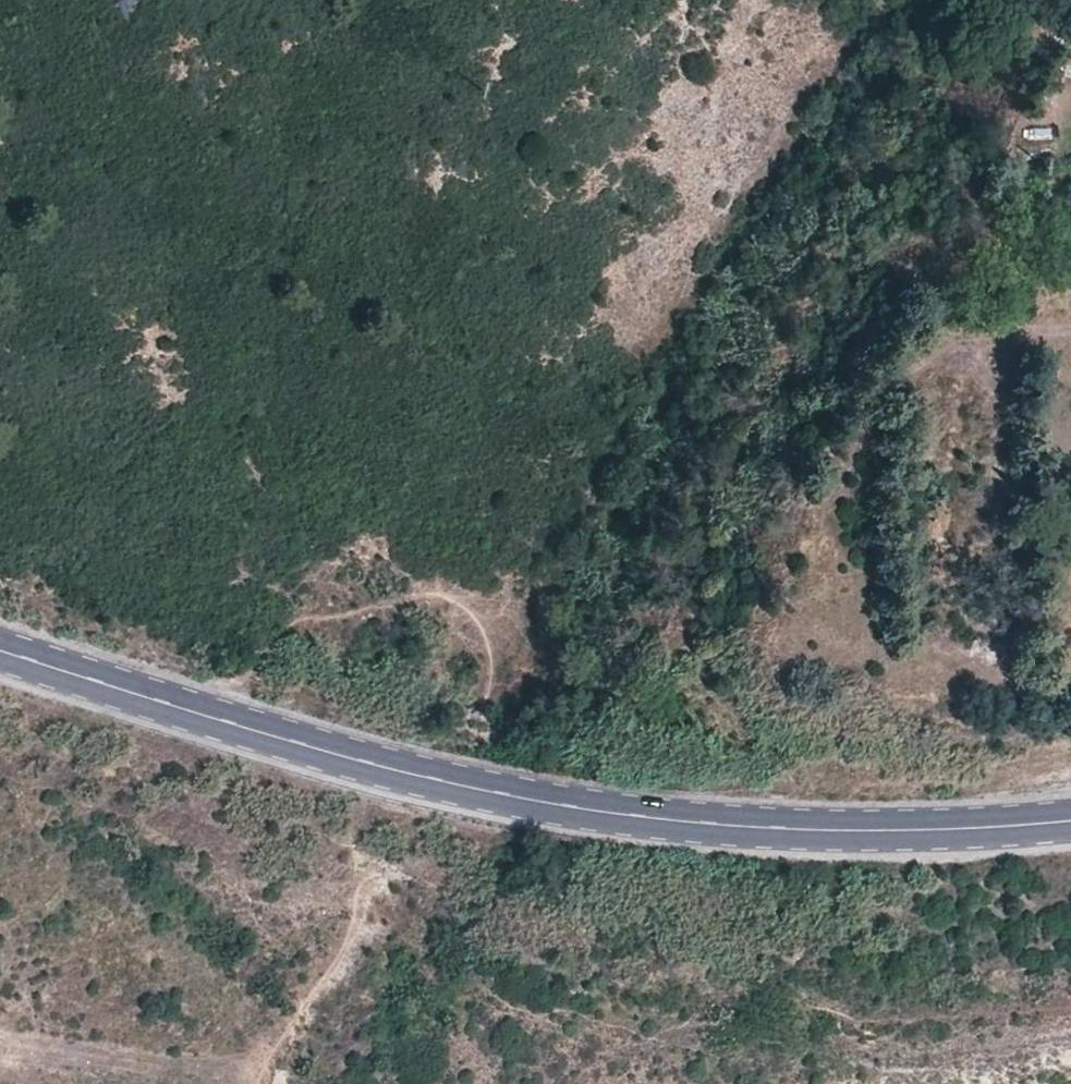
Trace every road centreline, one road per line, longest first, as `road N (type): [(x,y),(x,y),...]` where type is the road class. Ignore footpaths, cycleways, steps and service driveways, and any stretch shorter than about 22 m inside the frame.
road 1 (tertiary): [(0,650),(376,765),(610,815),(914,831),(1070,822)]

